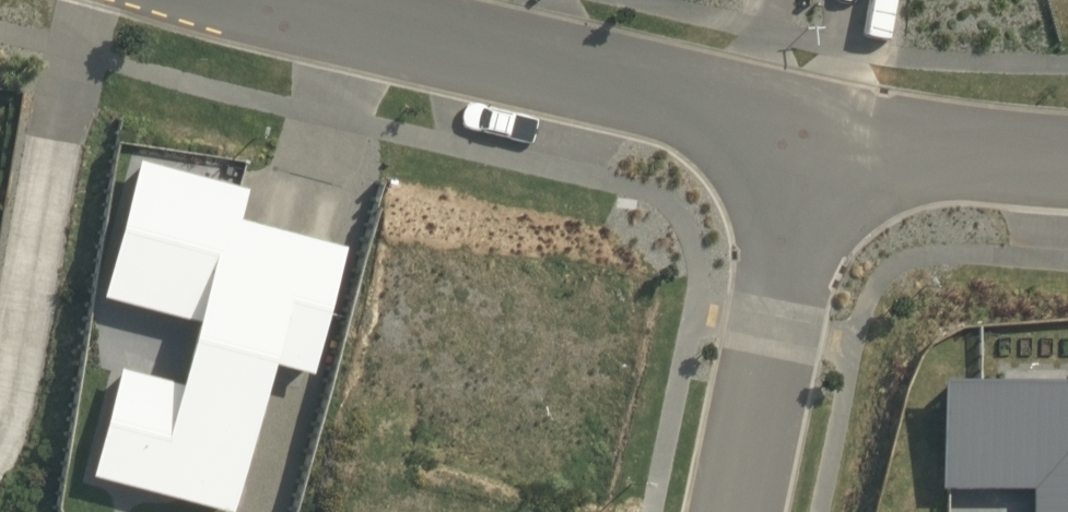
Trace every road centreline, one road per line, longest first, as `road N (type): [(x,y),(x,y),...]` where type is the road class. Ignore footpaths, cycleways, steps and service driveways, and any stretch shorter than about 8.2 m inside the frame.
road 1 (residential): [(814,122),(284,0)]
road 2 (residential): [(742,511),(814,122)]
road 3 (residential): [(0,375),(64,0)]
road 4 (residential): [(1067,158),(975,153),(814,122)]

